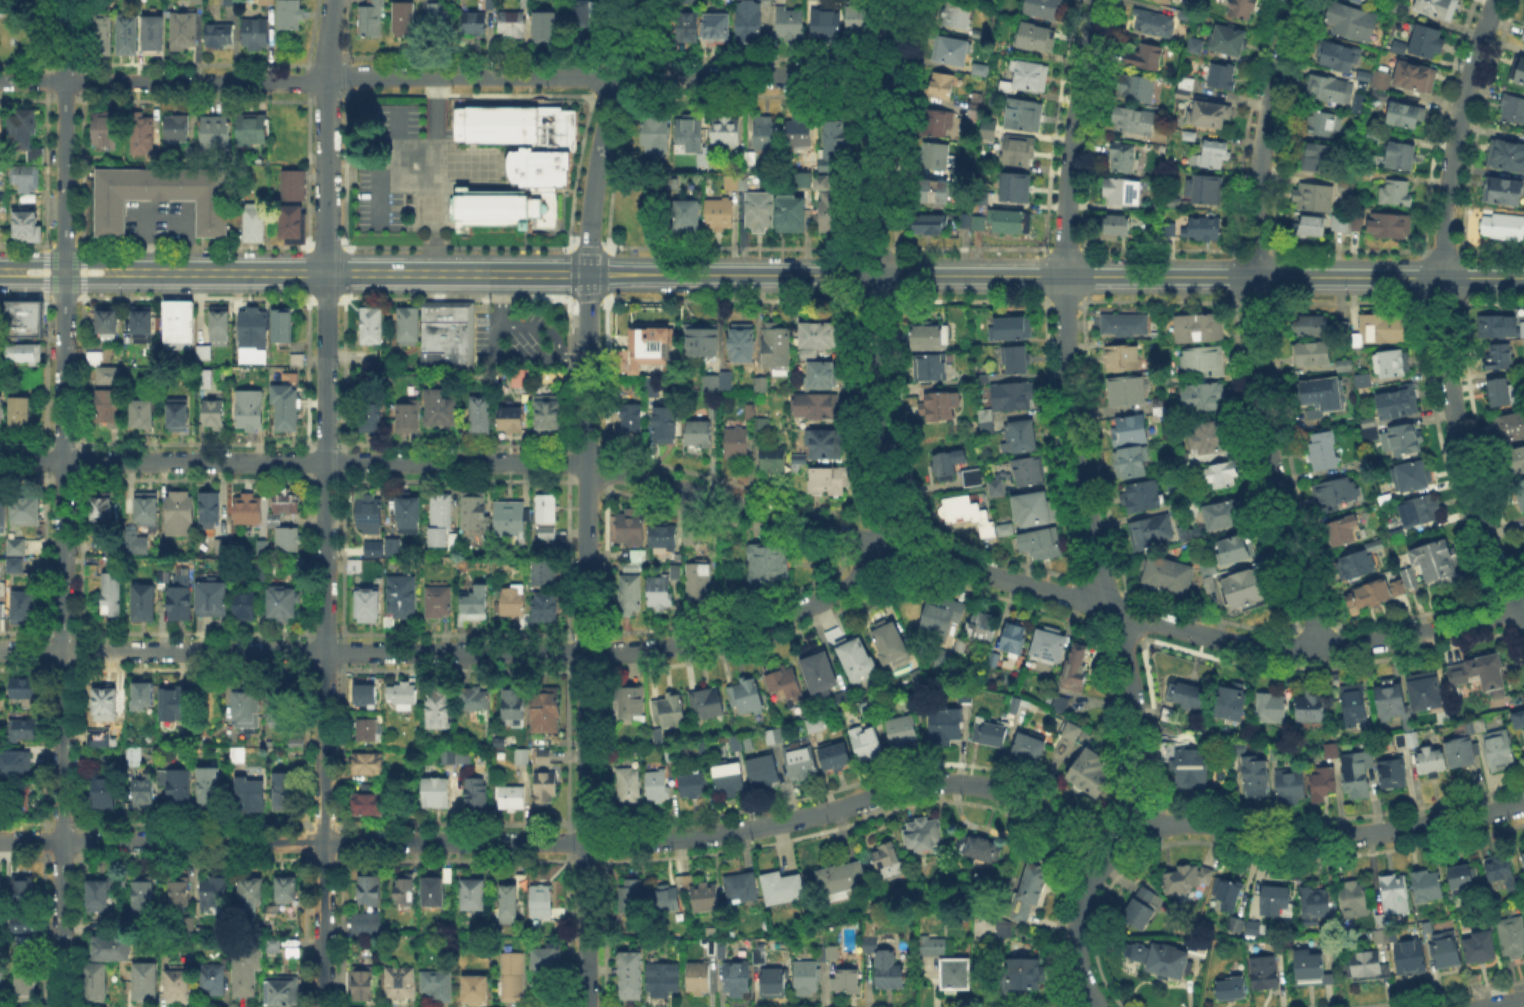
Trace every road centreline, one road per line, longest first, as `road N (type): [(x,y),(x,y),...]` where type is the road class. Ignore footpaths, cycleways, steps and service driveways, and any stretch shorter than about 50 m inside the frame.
road 1 (tertiary): [(132,273),(1523,278)]
road 2 (residential): [(0,840),(646,840),(965,782),(1040,808),(1098,861)]
road 3 (residential): [(323,1006),(326,61),(334,0)]
road 4 (residential): [(61,1006),(64,82)]
road 5 (residential): [(0,651),(663,646),(737,630),(818,599),(862,573),(887,545)]
road 6 (residential): [(0,462),(587,462),(887,545)]
road 7 (residential): [(1140,828),(1137,725),(1075,452),(1066,352),(1069,174),(1096,0)]
road 8 (residential): [(64,82),(891,79)]
road 9 (residential): [(587,1006),(588,274)]
road 10 (residential): [(1320,647),(1266,436),(1252,304),(1265,127),(1295,0)]
road 11 (residential): [(887,545),(1261,646),(1370,641),(1523,606)]
road 12 (residential): [(1523,624),(1462,463),(1441,277),(1460,110),(1496,0)]
road 13 (residential): [(887,545),(893,519),(876,248),(904,0)]
road 14 (residential): [(1140,828),(1206,821),(1289,841),(1523,803)]
road 15 (residential): [(588,274),(594,179),(609,109),(650,0)]
road 16 (residential): [(1096,1006),(1076,961),(1074,927),(1098,861)]
road 17 (tertiary): [(132,273),(81,262),(0,272)]
road 18 (tertiary): [(0,272),(132,273)]

